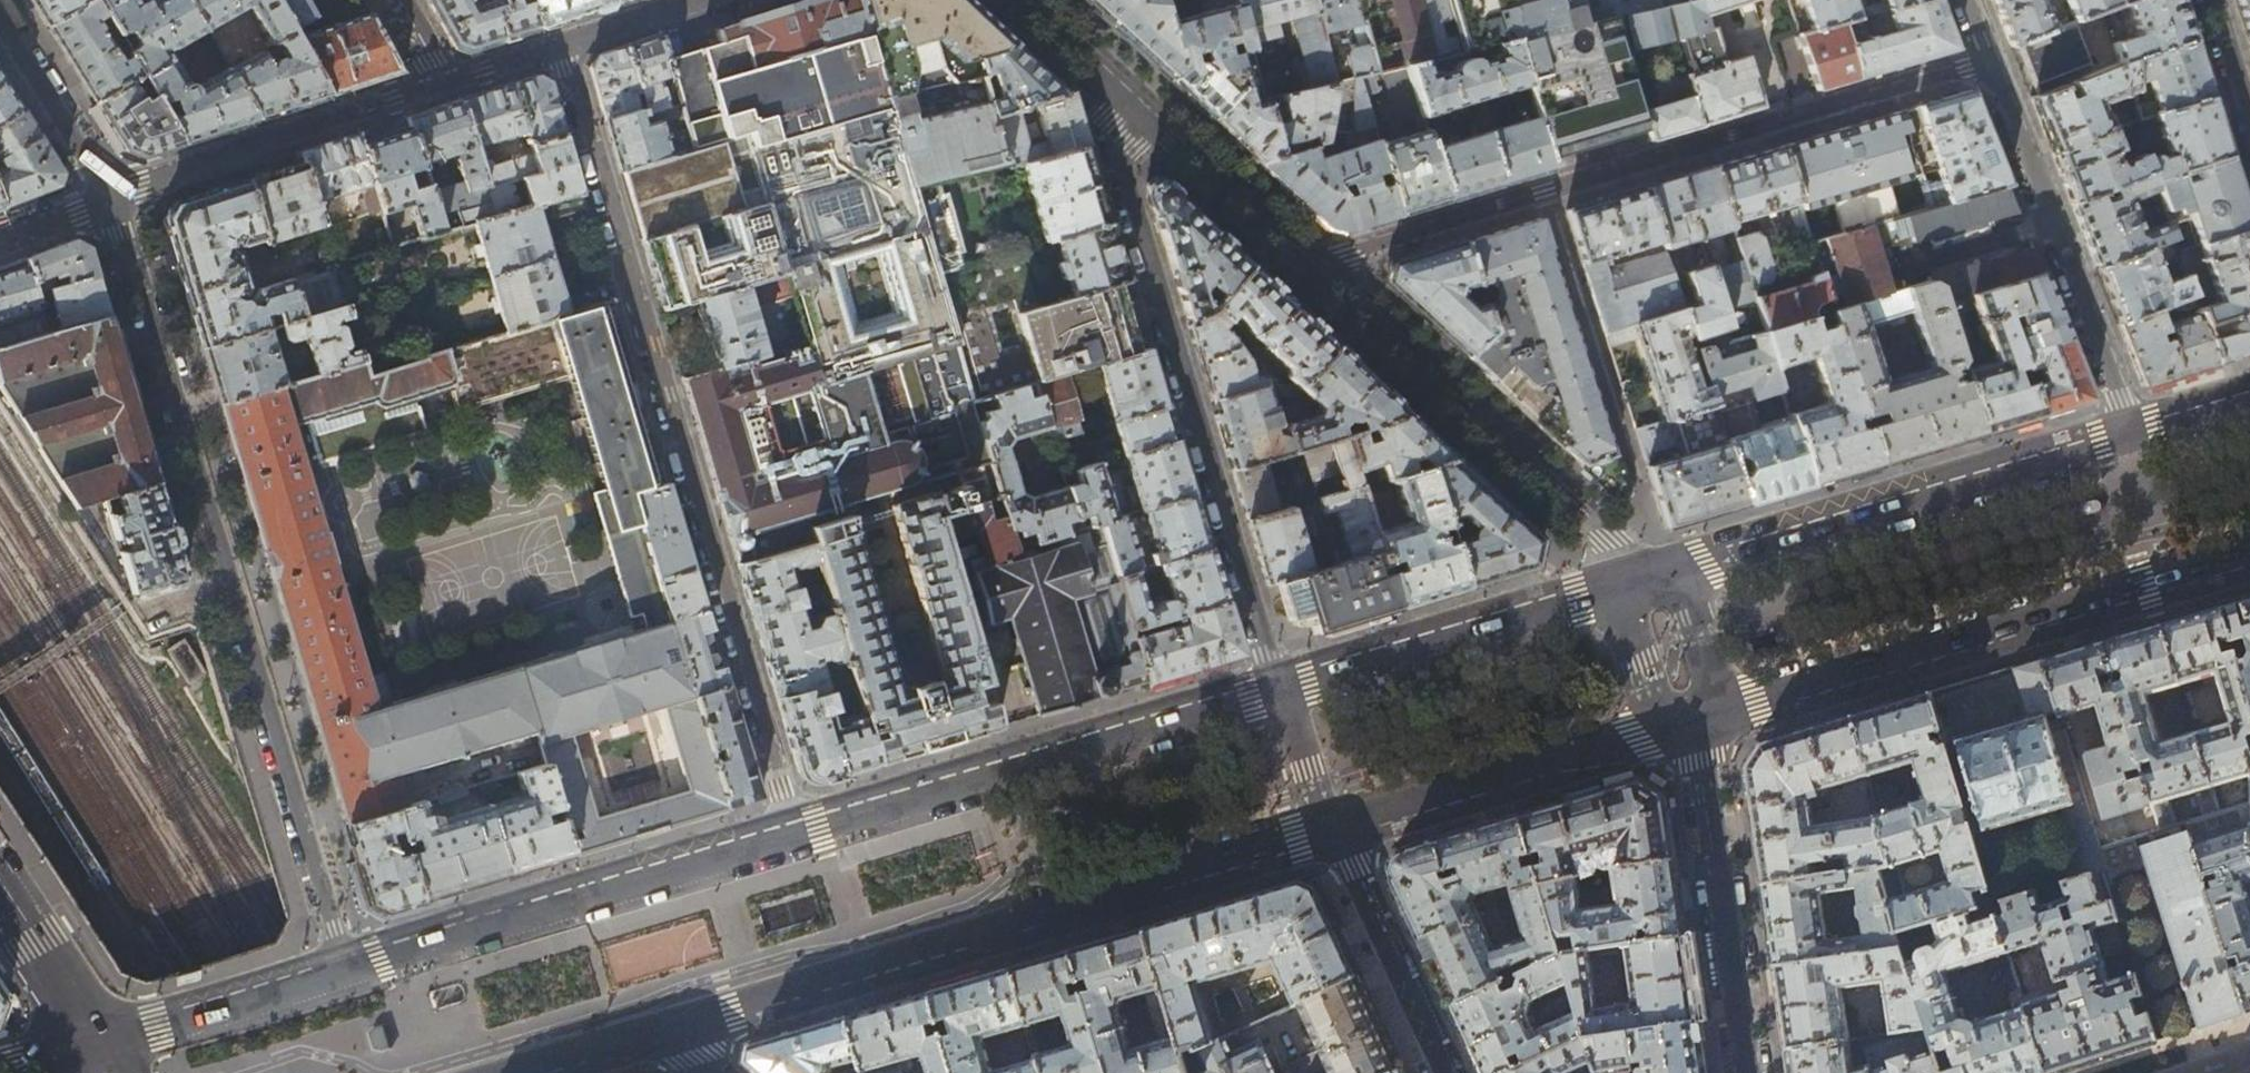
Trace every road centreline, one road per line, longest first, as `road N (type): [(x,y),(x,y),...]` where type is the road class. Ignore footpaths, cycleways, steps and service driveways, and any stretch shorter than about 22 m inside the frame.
road 1 (residential): [(796,832),(560,48)]
road 2 (residential): [(114,197),(344,969)]
road 3 (residential): [(1016,0),(1110,125),(1280,688)]
road 4 (residential): [(1309,268),(1985,61)]
road 5 (primary): [(659,1028),(1330,827)]
road 6 (primary): [(1693,717),(2249,555)]
road 7 (primary): [(1280,688),(796,832)]
road 8 (primary): [(2130,434),(1649,577)]
road 9 (primary): [(796,832),(344,969)]
road 10 (residential): [(1309,268),(1649,577)]
road 11 (residential): [(1985,61),(2130,434)]
road 12 (residential): [(1028,0),(1309,268)]
road 13 (primary): [(1649,577),(1280,688)]
road 14 (primary): [(1330,827),(1693,717)]
road 15 (residential): [(1748,1072),(1693,717)]
road 16 (residential): [(114,197),(439,87)]
road 17 (residential): [(1330,827),(1445,1072)]
road 18 (primary): [(344,969),(93,1045)]
road 19 (residential): [(0,16),(114,197)]
road 20 (secondary): [(0,905),(93,1045)]
road 21 (primary): [(511,1072),(659,1028)]
road 22 (residential): [(560,48),(705,0)]
road 23 (residential): [(1280,688),(1330,827)]
road 24 (residential): [(1693,717),(1649,577)]
road 25 (residential): [(439,87),(560,48)]
road 26 (residential): [(2249,119),(2212,0)]
road 27 (primary): [(2249,398),(2130,434)]
road 28 (residential): [(0,241),(114,197)]

